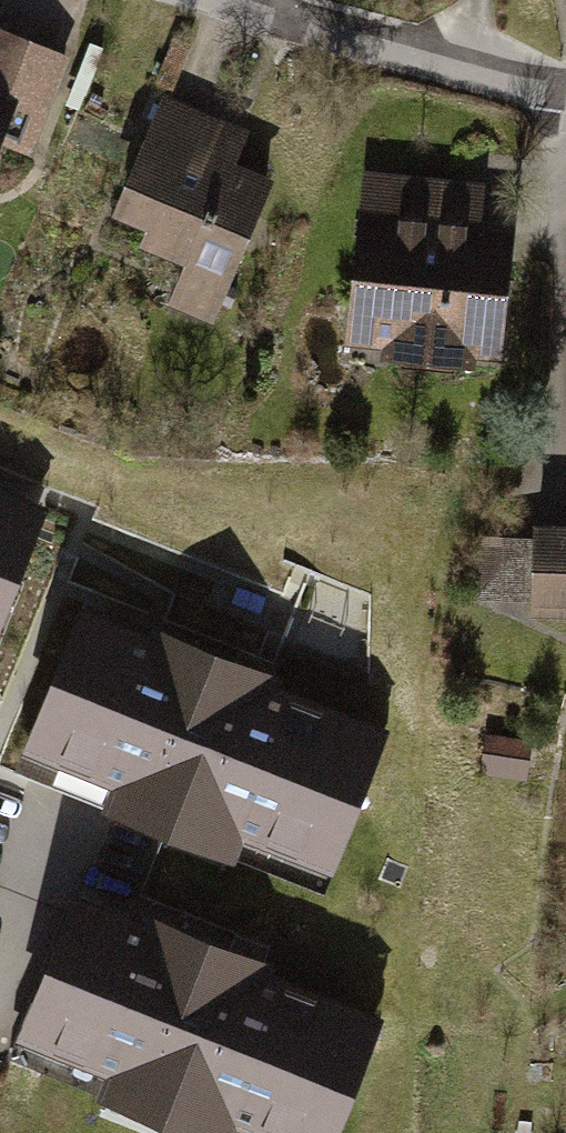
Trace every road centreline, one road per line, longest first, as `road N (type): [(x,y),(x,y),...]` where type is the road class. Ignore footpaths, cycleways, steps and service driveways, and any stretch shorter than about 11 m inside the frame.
road 1 (residential): [(565,72),(279,0)]

